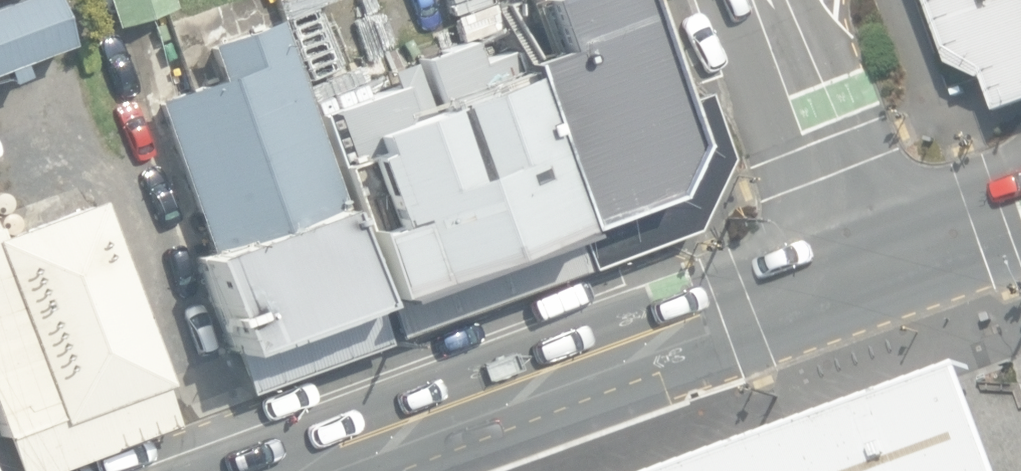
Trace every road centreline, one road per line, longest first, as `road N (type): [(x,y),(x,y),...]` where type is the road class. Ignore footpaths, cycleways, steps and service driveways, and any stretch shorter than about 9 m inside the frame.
road 1 (secondary): [(845,271),(324,470)]
road 2 (residential): [(845,271),(750,0)]
road 3 (secondary): [(1020,209),(845,271)]

